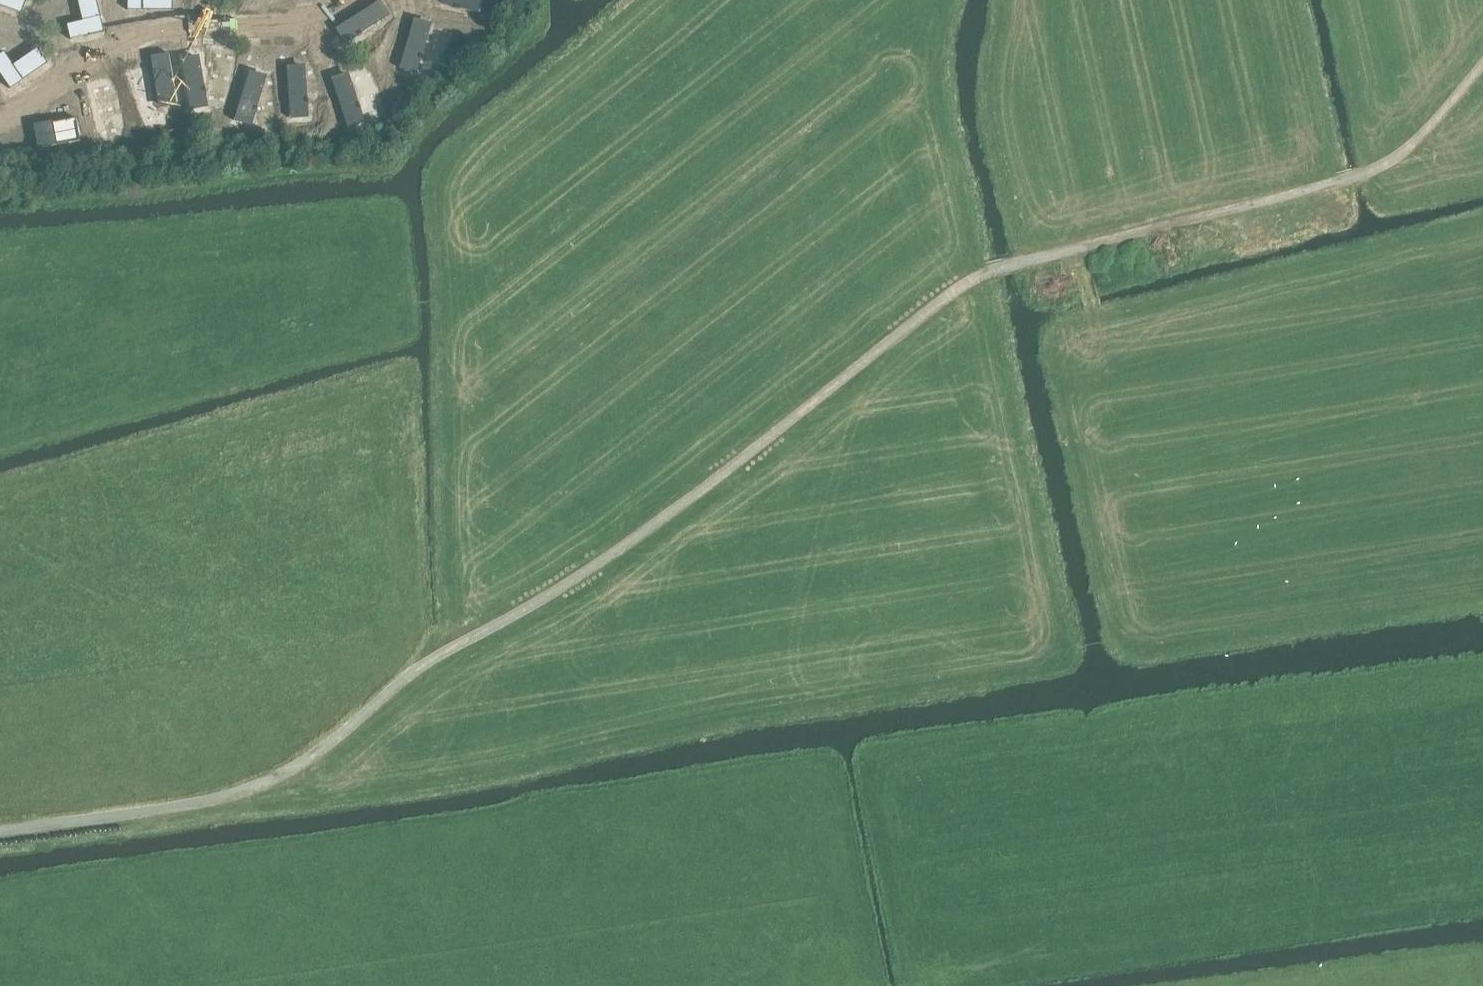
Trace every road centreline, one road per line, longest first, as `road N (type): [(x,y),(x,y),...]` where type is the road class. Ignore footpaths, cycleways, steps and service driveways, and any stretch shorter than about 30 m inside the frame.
road 1 (track): [(0,832),(221,799),(284,775),(448,652),(545,601),(947,295),(997,268),(1378,167),(1405,152),(1482,64)]

